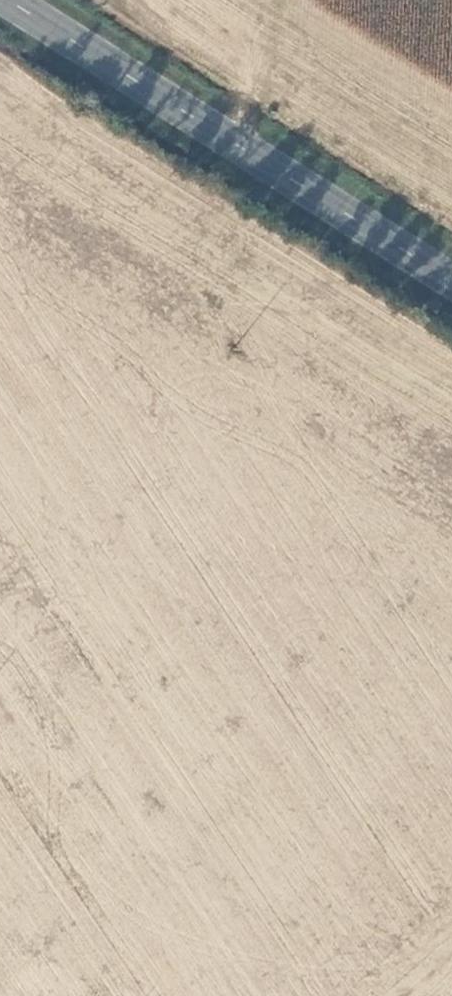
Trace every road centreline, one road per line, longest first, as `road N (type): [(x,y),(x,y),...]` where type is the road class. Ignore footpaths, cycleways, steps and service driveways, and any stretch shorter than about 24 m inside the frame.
road 1 (primary): [(451,277),(13,0)]

